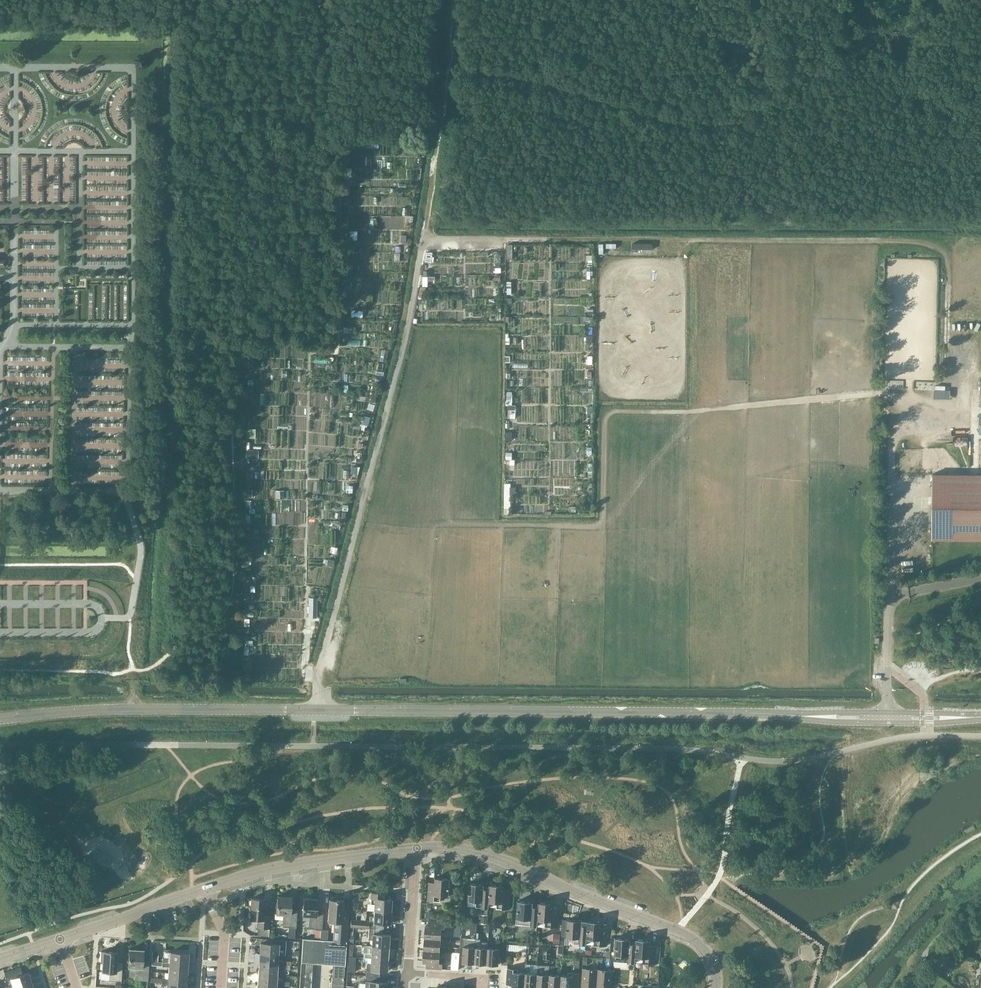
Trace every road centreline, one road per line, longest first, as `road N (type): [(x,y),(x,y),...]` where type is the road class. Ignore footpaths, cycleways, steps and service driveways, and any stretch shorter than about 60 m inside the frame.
road 1 (track): [(960,339),(947,325),(944,259),(901,236),(423,236),(409,324),(315,680)]
road 2 (secondary): [(0,718),(142,709),(806,716)]
road 3 (residential): [(676,930),(483,853),(417,848)]
road 4 (residential): [(203,889),(285,866),(417,848)]
road 5 (secondary): [(969,717),(806,716)]
road 6 (secondary): [(806,716),(969,717)]
road 7 (residential): [(59,939),(203,889)]
road 8 (residential): [(408,973),(417,848)]

